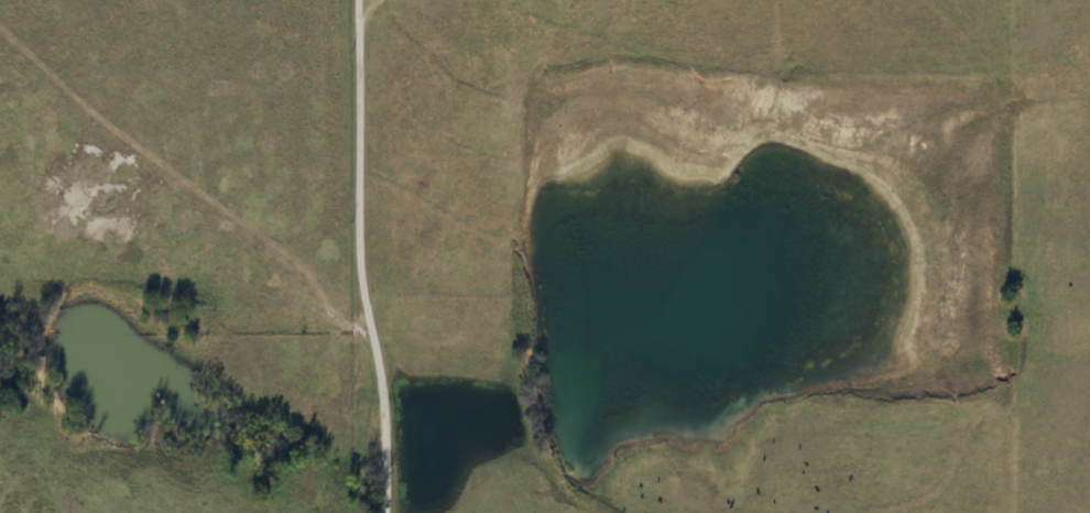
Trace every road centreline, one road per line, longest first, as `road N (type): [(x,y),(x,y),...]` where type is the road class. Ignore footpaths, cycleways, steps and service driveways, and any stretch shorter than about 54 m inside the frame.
road 1 (residential): [(388,512),(386,399),(362,271),(363,0)]

